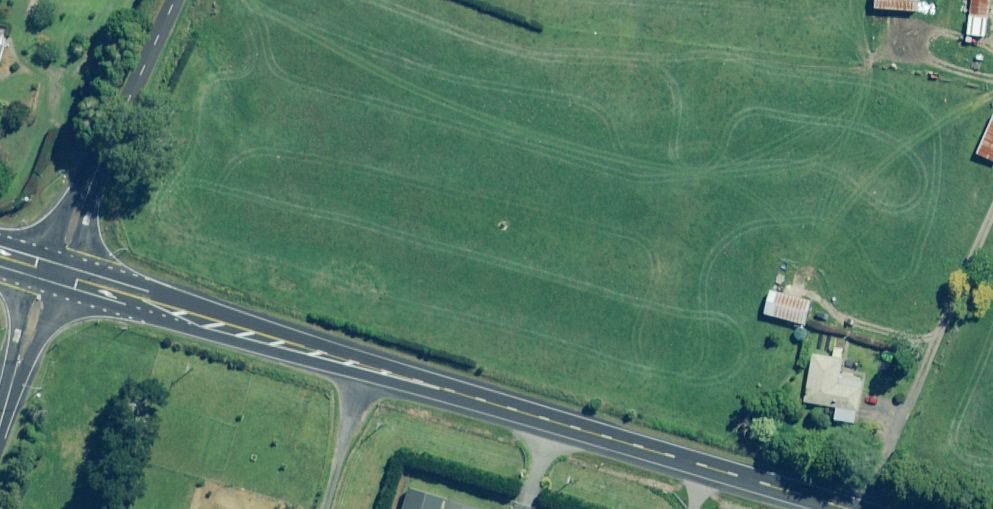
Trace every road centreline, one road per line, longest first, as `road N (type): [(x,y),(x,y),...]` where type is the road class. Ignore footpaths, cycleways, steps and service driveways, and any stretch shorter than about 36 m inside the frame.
road 1 (secondary): [(835,508),(53,273)]
road 2 (tertiary): [(53,273),(177,0)]
road 3 (track): [(992,212),(890,447)]
road 4 (unclassified): [(0,427),(53,273)]
road 5 (track): [(891,23),(898,42),(921,57),(992,78)]

